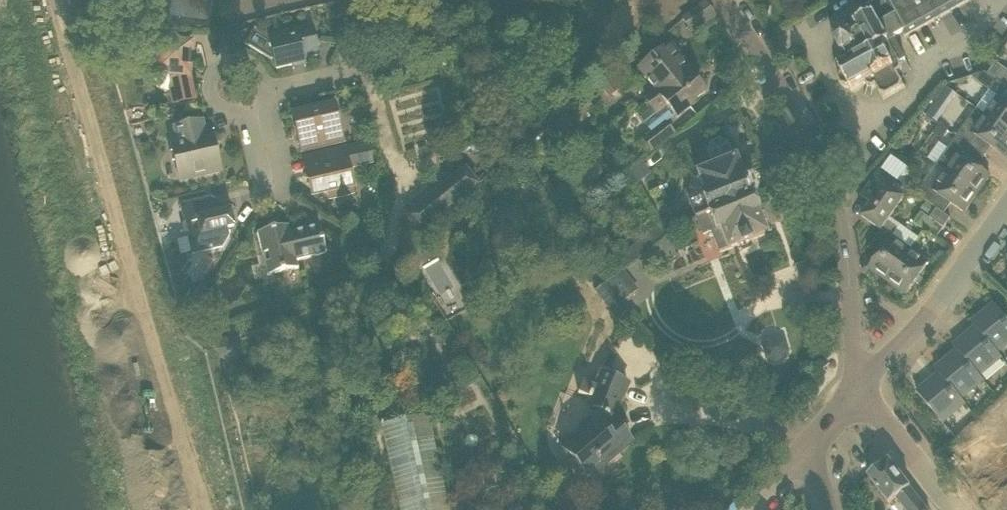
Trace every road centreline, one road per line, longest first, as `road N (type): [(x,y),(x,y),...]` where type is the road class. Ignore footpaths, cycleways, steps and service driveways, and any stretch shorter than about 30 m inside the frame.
road 1 (unclassified): [(859,386),(843,237),(830,191),(780,88),(724,0)]
road 2 (unclassified): [(859,386),(925,323),(1006,209)]
road 3 (unclassified): [(955,509),(859,386)]

